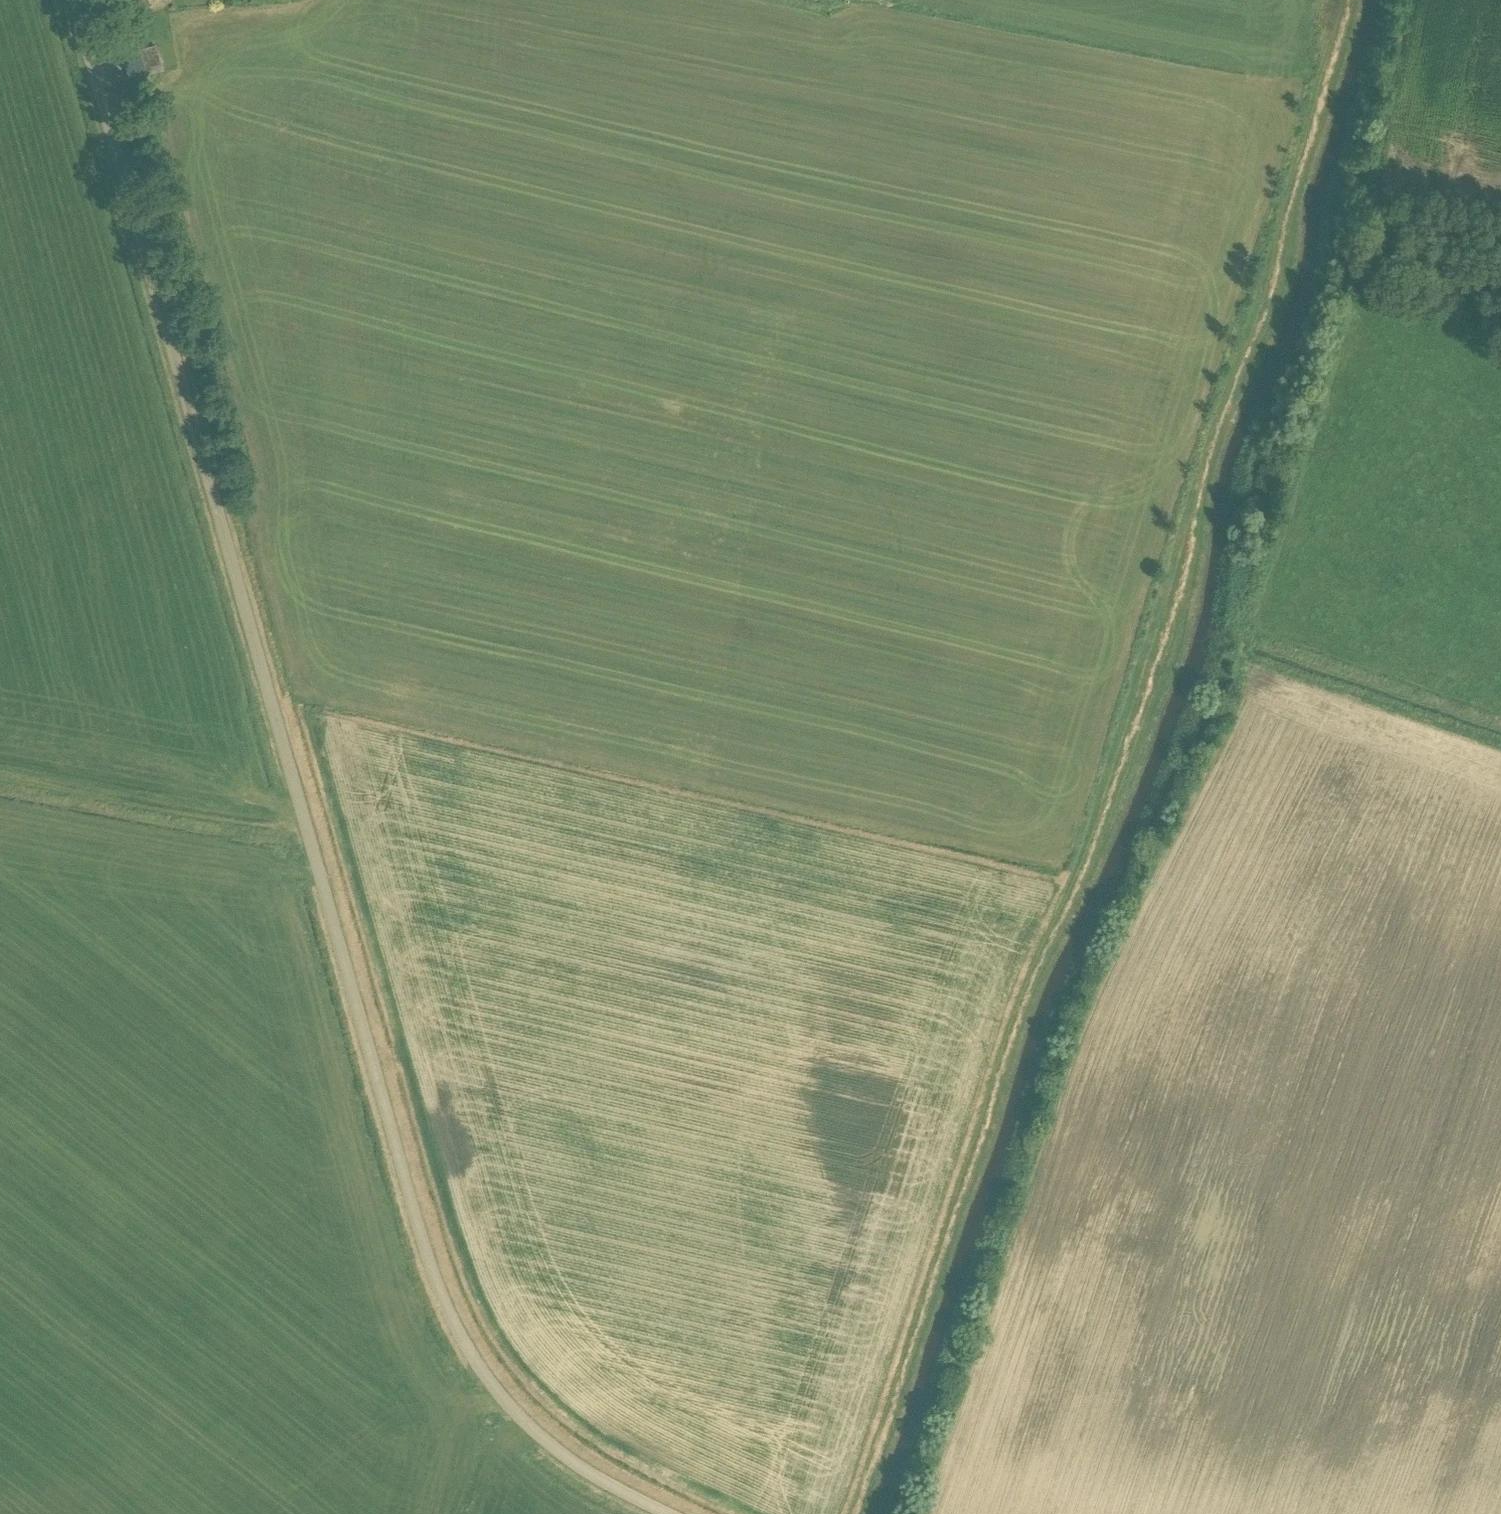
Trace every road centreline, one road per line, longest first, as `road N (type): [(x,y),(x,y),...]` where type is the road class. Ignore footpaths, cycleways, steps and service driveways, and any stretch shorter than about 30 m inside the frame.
road 1 (unclassified): [(681,1513),(565,1455),(510,1402),(464,1327),(237,584),(74,0)]

